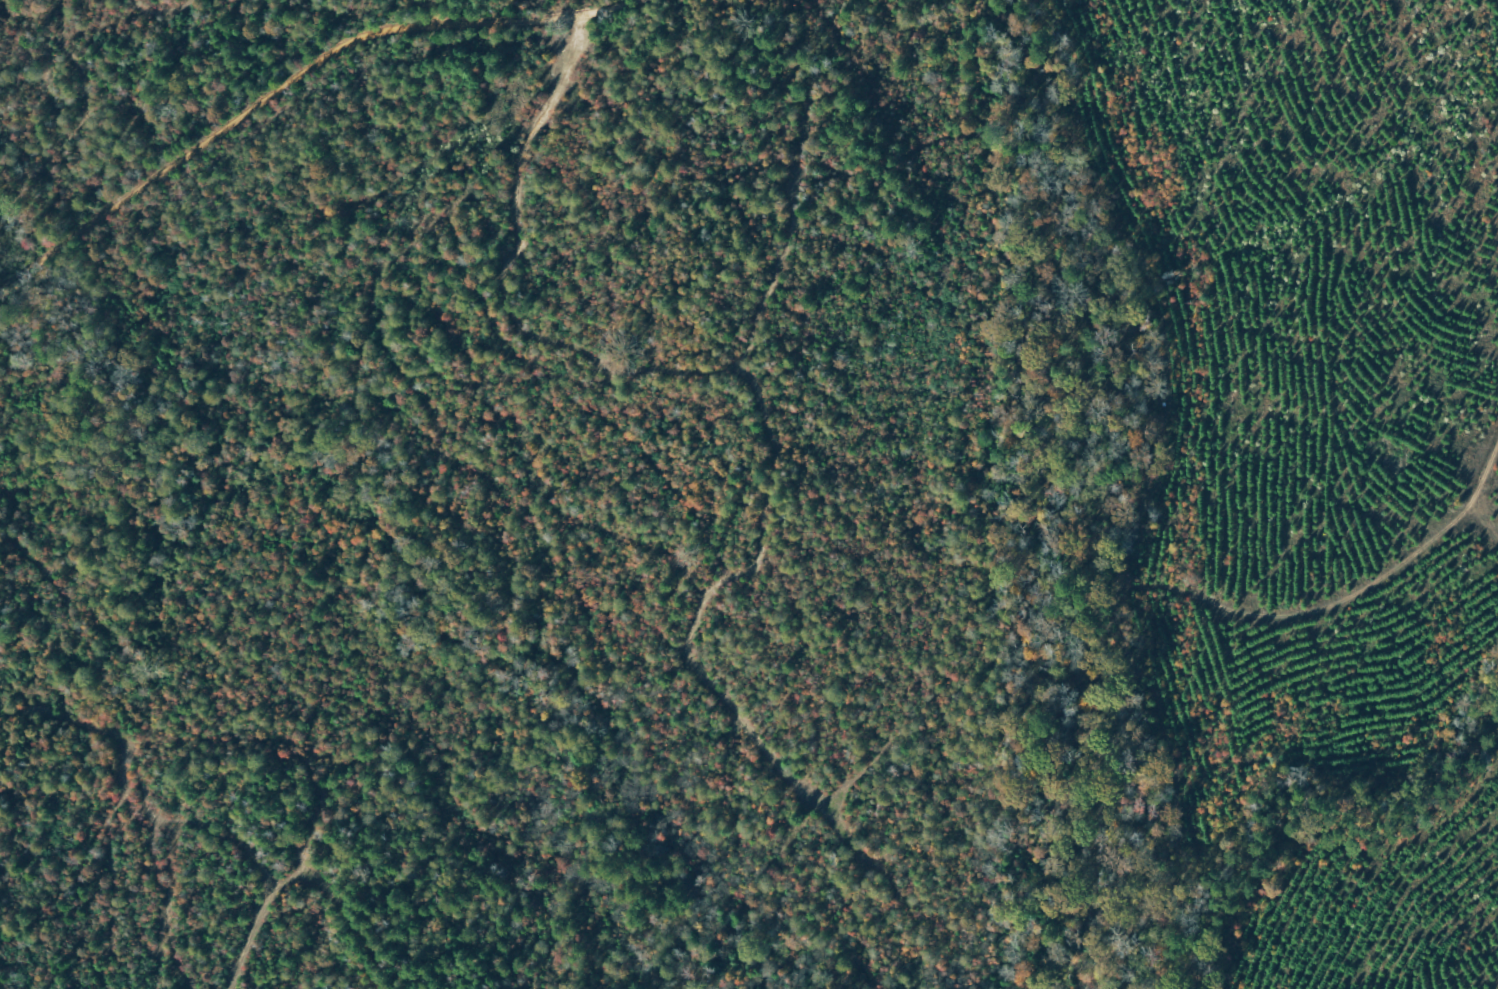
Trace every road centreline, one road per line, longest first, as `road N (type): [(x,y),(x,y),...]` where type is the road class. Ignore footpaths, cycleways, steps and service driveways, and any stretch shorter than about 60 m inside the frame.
road 1 (residential): [(0,447),(438,119),(511,78),(747,0)]

